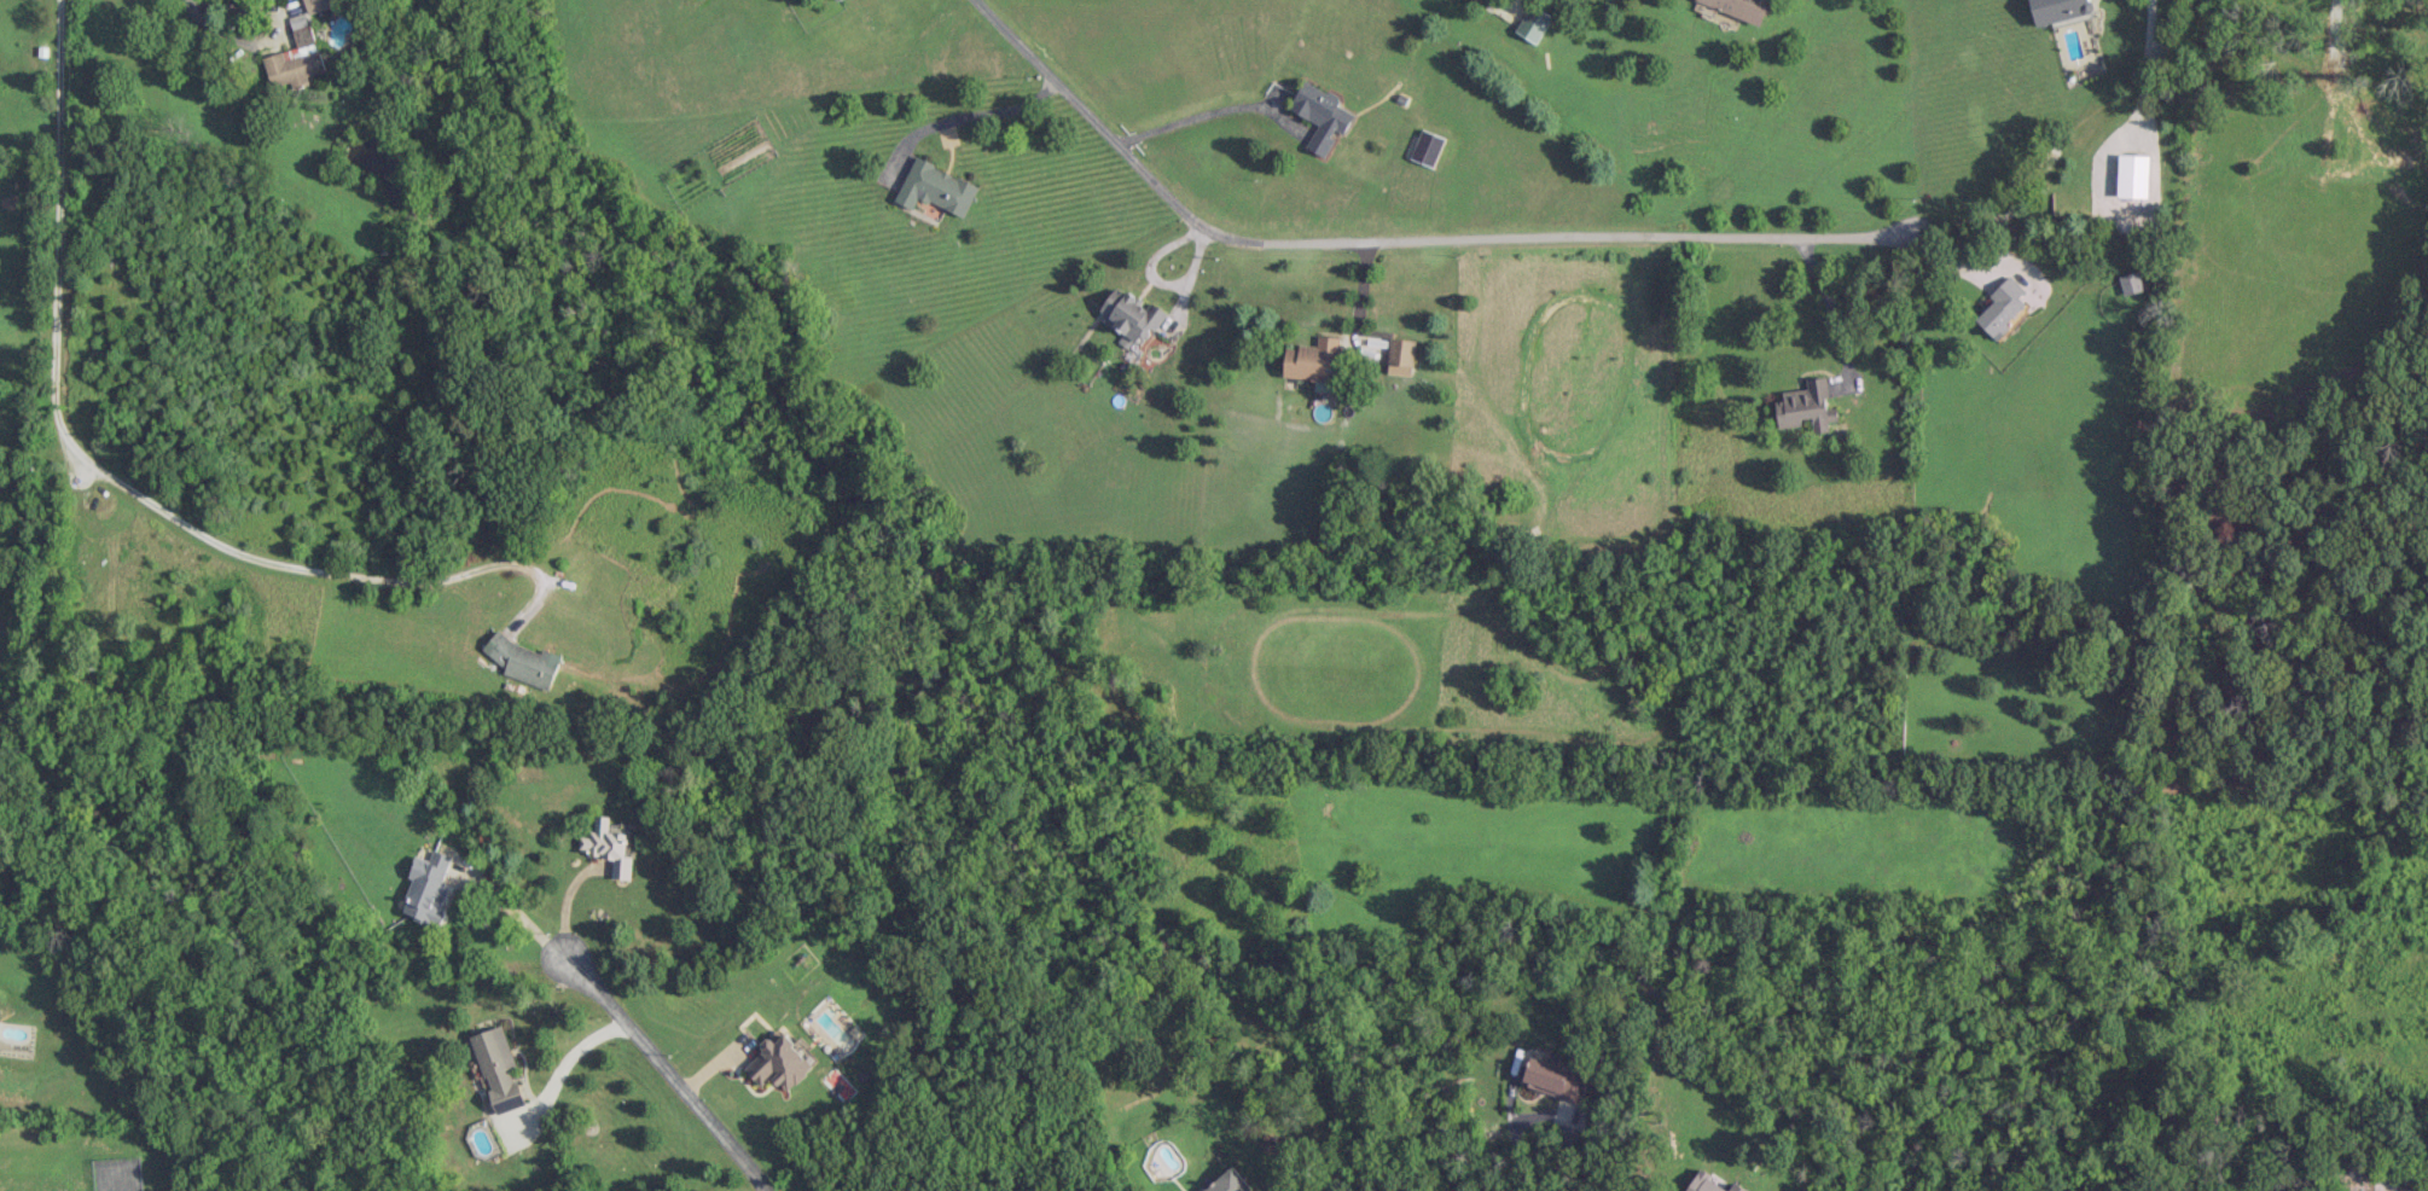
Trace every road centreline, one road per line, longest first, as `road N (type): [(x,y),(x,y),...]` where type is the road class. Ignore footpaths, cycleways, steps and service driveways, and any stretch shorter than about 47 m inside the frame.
road 1 (residential): [(981,0),(1174,201),(1228,240),(1903,237)]
road 2 (residential): [(60,0),(51,378),(62,431),(80,454),(226,547),(275,567),(426,583),(507,563),(547,582)]
road 3 (residential): [(2409,0),(2406,606)]
road 4 (residential): [(765,1190),(573,966)]

